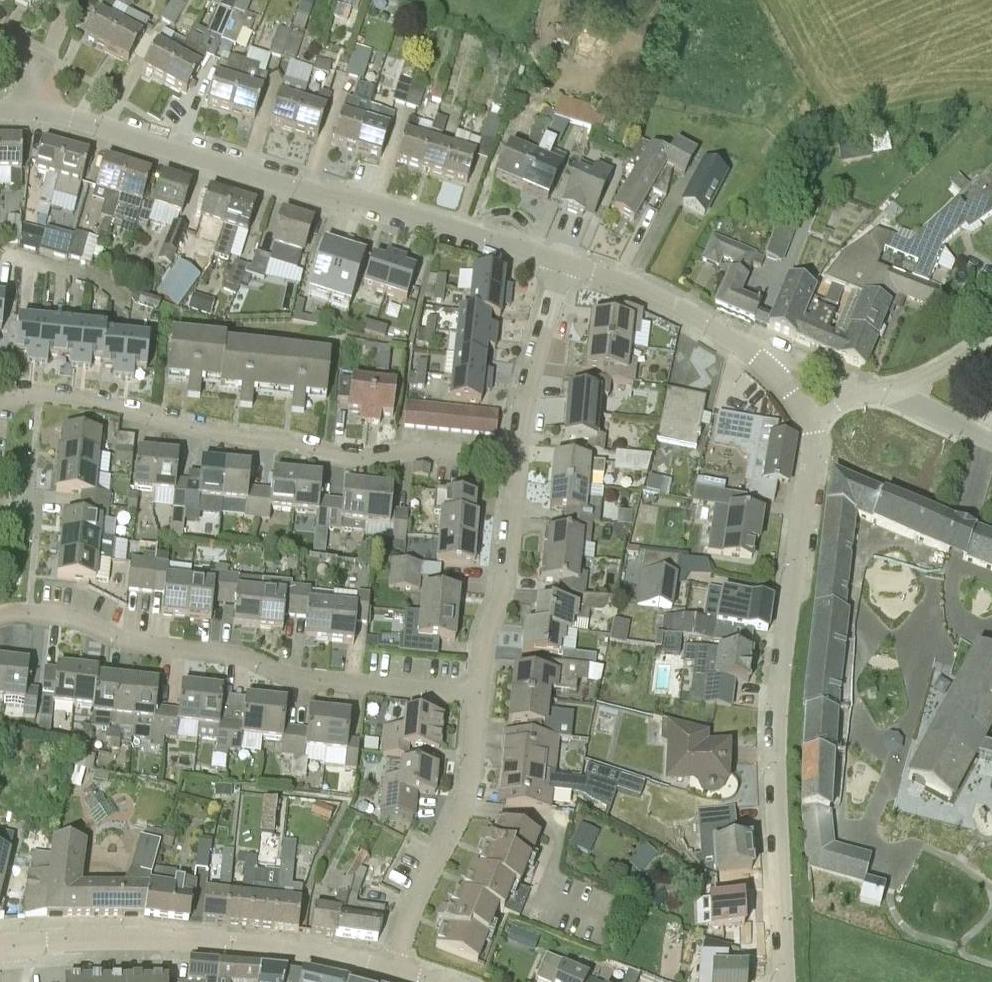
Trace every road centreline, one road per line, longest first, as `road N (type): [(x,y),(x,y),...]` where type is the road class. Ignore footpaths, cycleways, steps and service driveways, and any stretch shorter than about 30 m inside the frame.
road 1 (residential): [(784,981),(775,739),(814,407)]
road 2 (residential): [(566,267),(381,206),(30,115)]
road 3 (residential): [(523,452),(358,457),(44,395),(0,413)]
road 4 (residential): [(478,695),(147,644),(60,615),(0,625)]
road 5 (residential): [(391,969),(186,939),(6,945)]
road 6 (residential): [(391,969),(471,777),(478,695)]
road 7 (residential): [(478,695),(506,585),(523,452)]
road 8 (residential): [(750,348),(623,280),(566,267)]
road 9 (residential): [(523,452),(566,267)]
road 10 (residential): [(885,390),(927,376),(991,331)]

